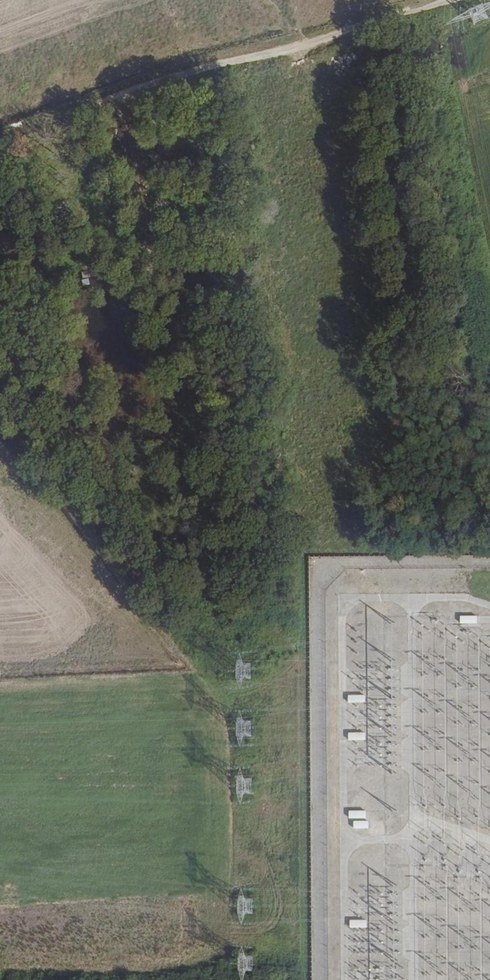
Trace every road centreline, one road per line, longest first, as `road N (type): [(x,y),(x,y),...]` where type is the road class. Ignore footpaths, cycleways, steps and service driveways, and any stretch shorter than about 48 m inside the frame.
road 1 (track): [(0,141),(450,0)]

